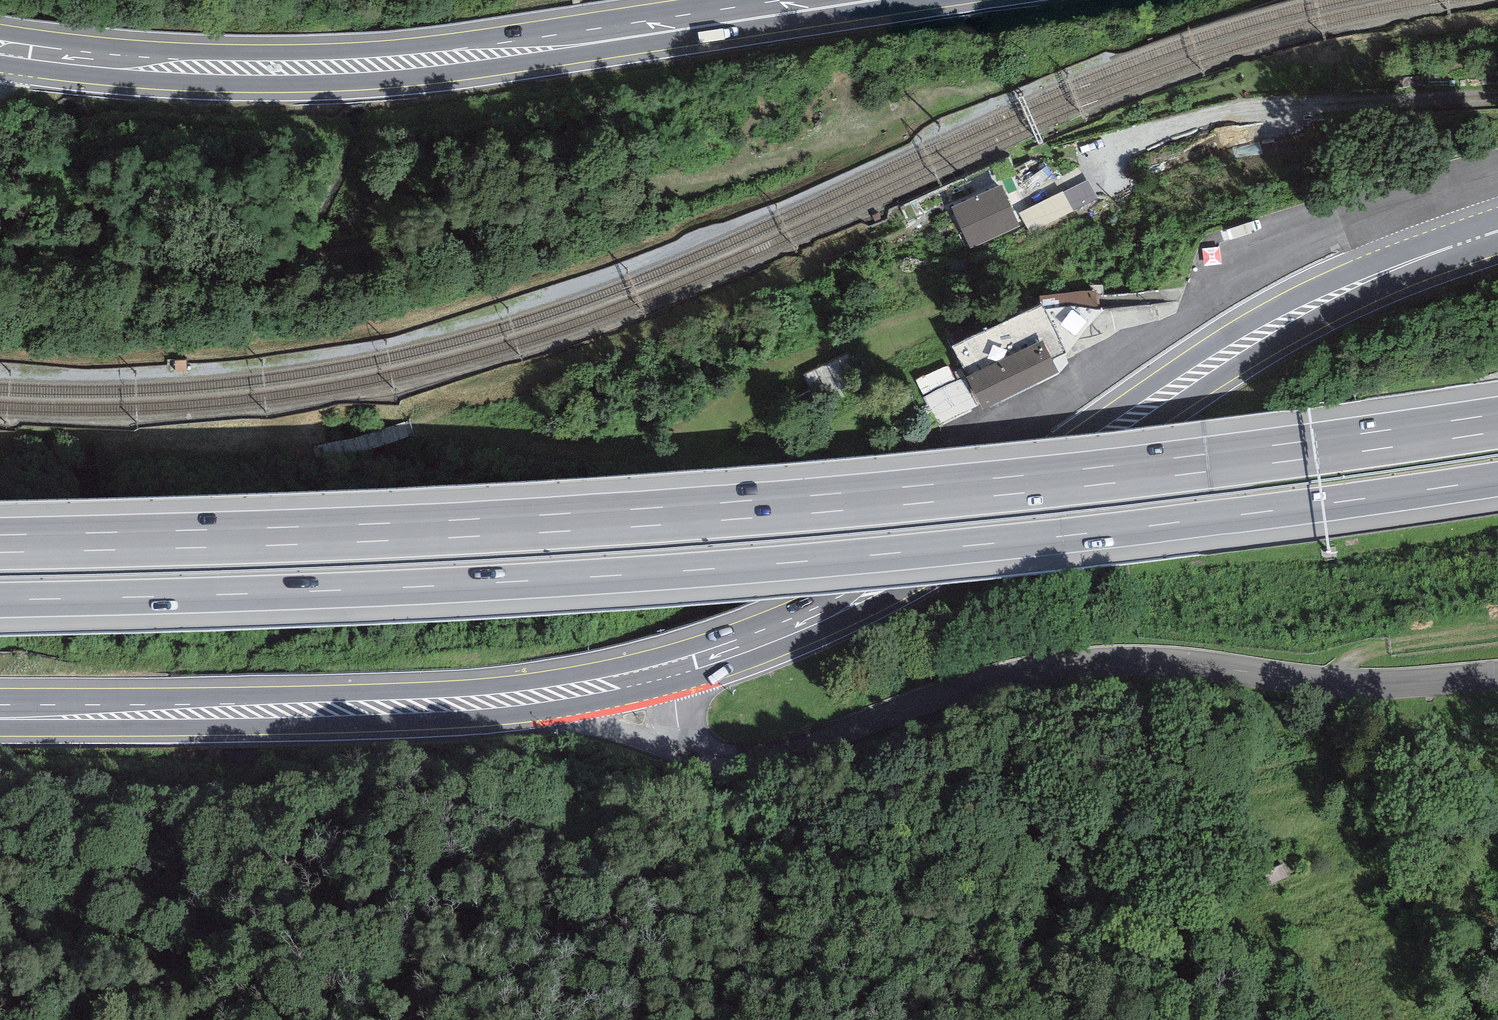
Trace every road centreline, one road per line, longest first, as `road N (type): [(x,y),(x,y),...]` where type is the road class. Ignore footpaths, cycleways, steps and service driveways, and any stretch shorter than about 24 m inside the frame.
road 1 (motorway): [(0,600),(747,567),(1200,521),(1497,478)]
road 2 (motorway): [(1497,423),(1113,474),(722,512),(0,544)]
road 3 (primary): [(1497,230),(1308,308),(1011,480),(822,609),(674,665)]
road 4 (tertiary): [(688,749),(780,754),(1018,673),(1117,661),(1360,684),(1497,674)]
road 5 (primary): [(818,0),(428,60),(301,66)]
road 6 (primary): [(516,698),(0,711)]
road 7 (tertiary): [(516,698),(688,749)]
road 8 (primary): [(128,60),(301,66)]
road 9 (primary): [(674,665),(516,698)]
road 10 (primary): [(128,60),(7,41)]

